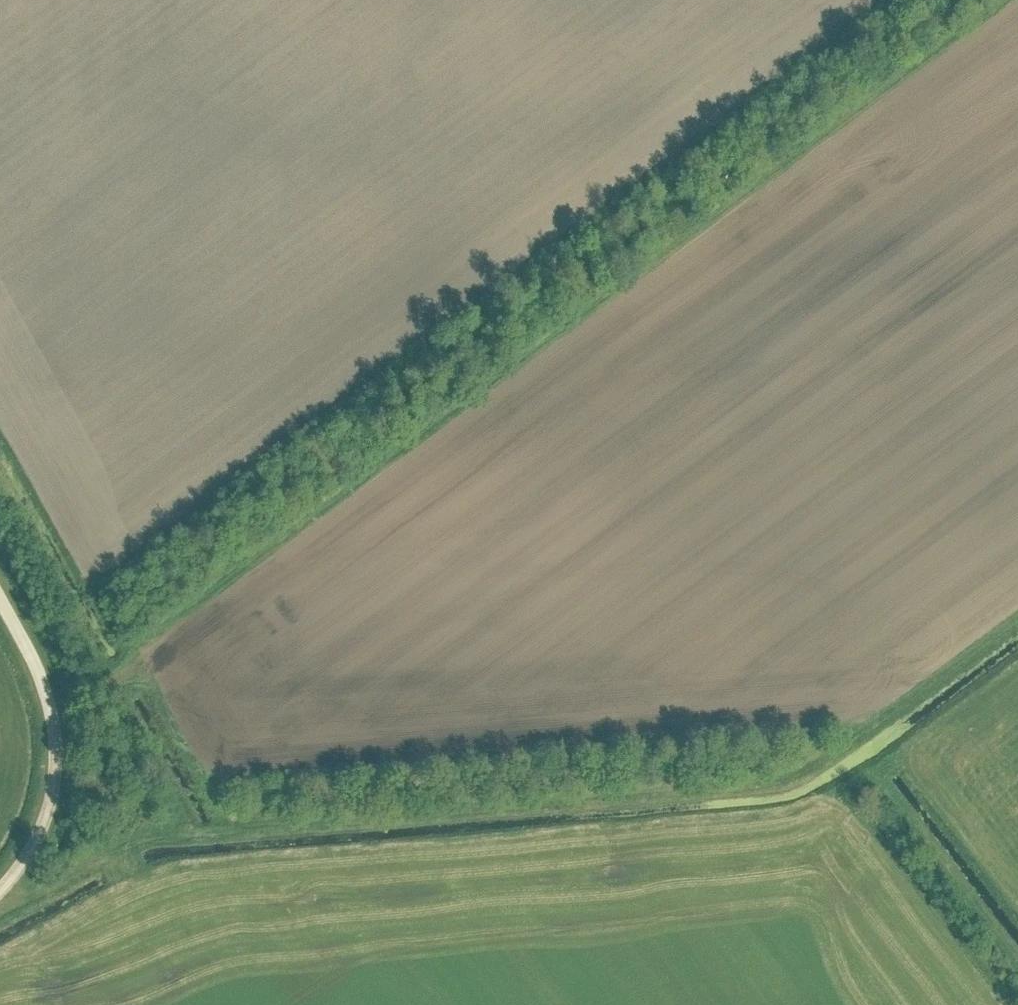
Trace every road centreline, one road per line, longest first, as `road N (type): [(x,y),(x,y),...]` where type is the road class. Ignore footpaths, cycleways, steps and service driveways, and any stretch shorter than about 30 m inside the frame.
road 1 (unclassified): [(0,888),(29,849),(54,756),(33,662),(0,603)]

